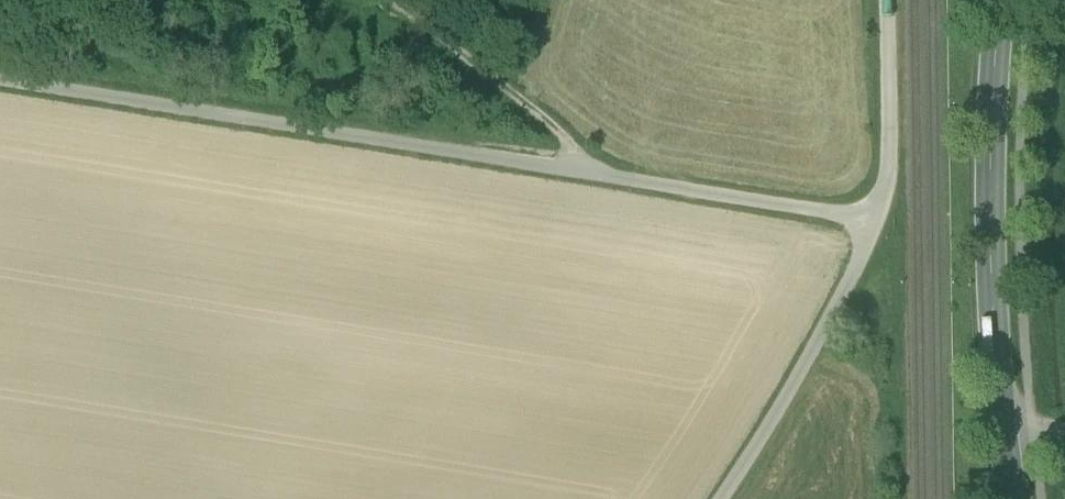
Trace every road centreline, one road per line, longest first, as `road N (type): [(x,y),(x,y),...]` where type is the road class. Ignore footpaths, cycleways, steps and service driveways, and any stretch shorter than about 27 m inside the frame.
road 1 (unclassified): [(876,222),(0,82)]
road 2 (primary): [(1010,498),(992,297),(1002,0)]
road 3 (unclassified): [(722,498),(857,280),(876,222)]
road 4 (track): [(384,0),(598,179)]
road 5 (unclassified): [(876,222),(891,162),(887,0)]

